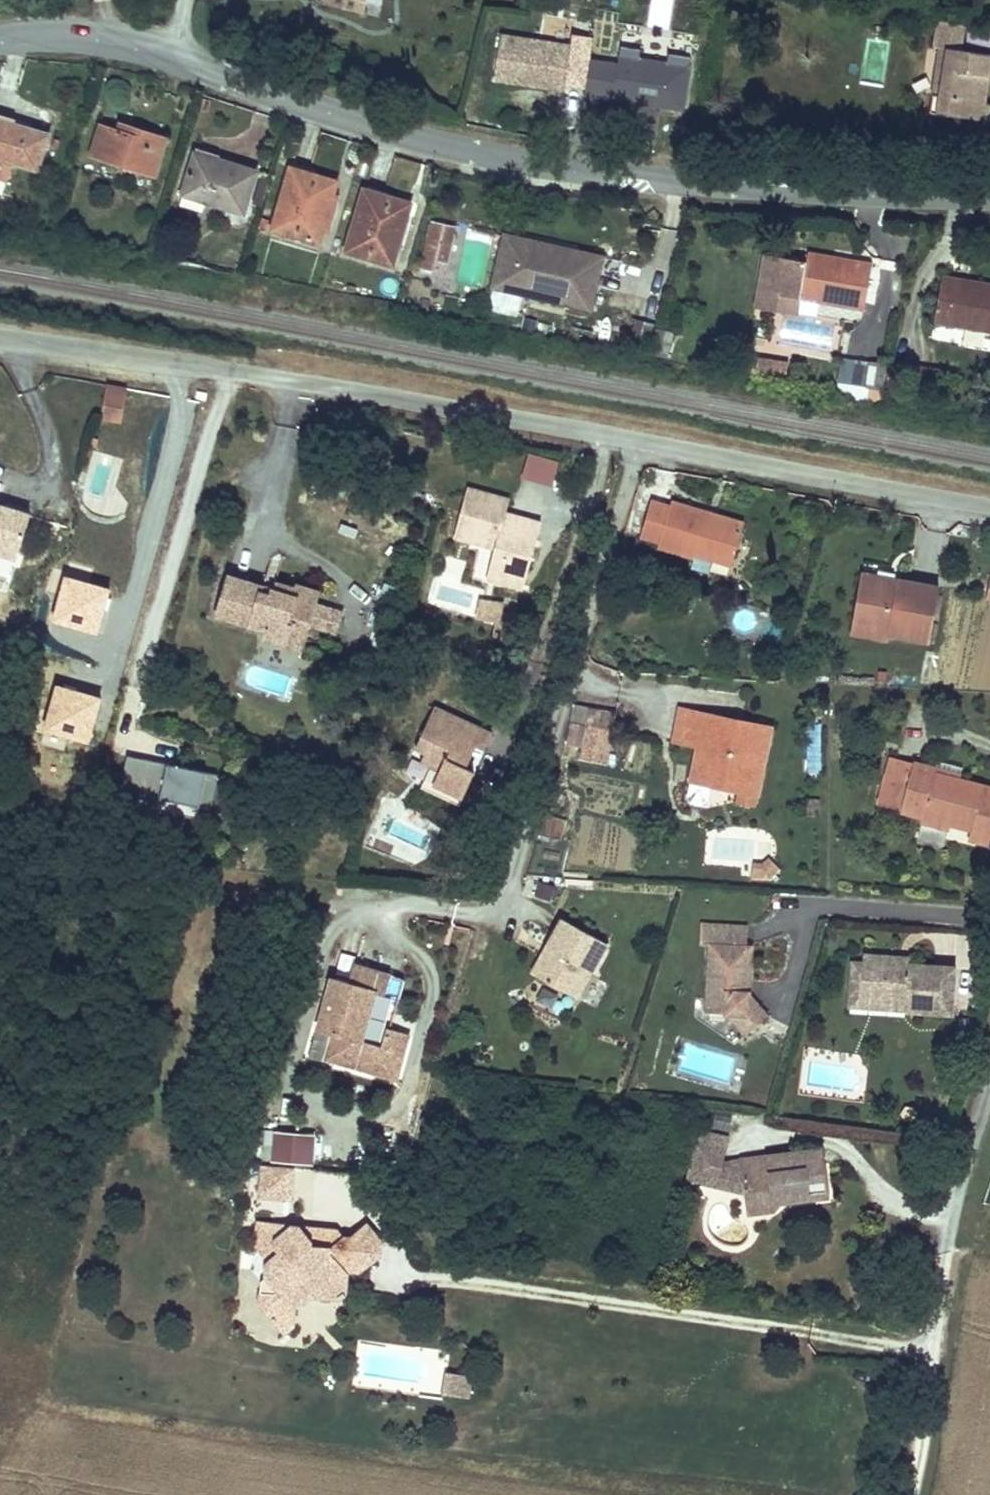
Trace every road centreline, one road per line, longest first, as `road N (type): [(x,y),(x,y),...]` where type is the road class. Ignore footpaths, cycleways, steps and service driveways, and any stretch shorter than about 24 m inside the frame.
road 1 (tertiary): [(0,40),(68,36),(177,59),(493,159),(650,179),(989,198)]
road 2 (residential): [(0,333),(331,384),(989,507)]

